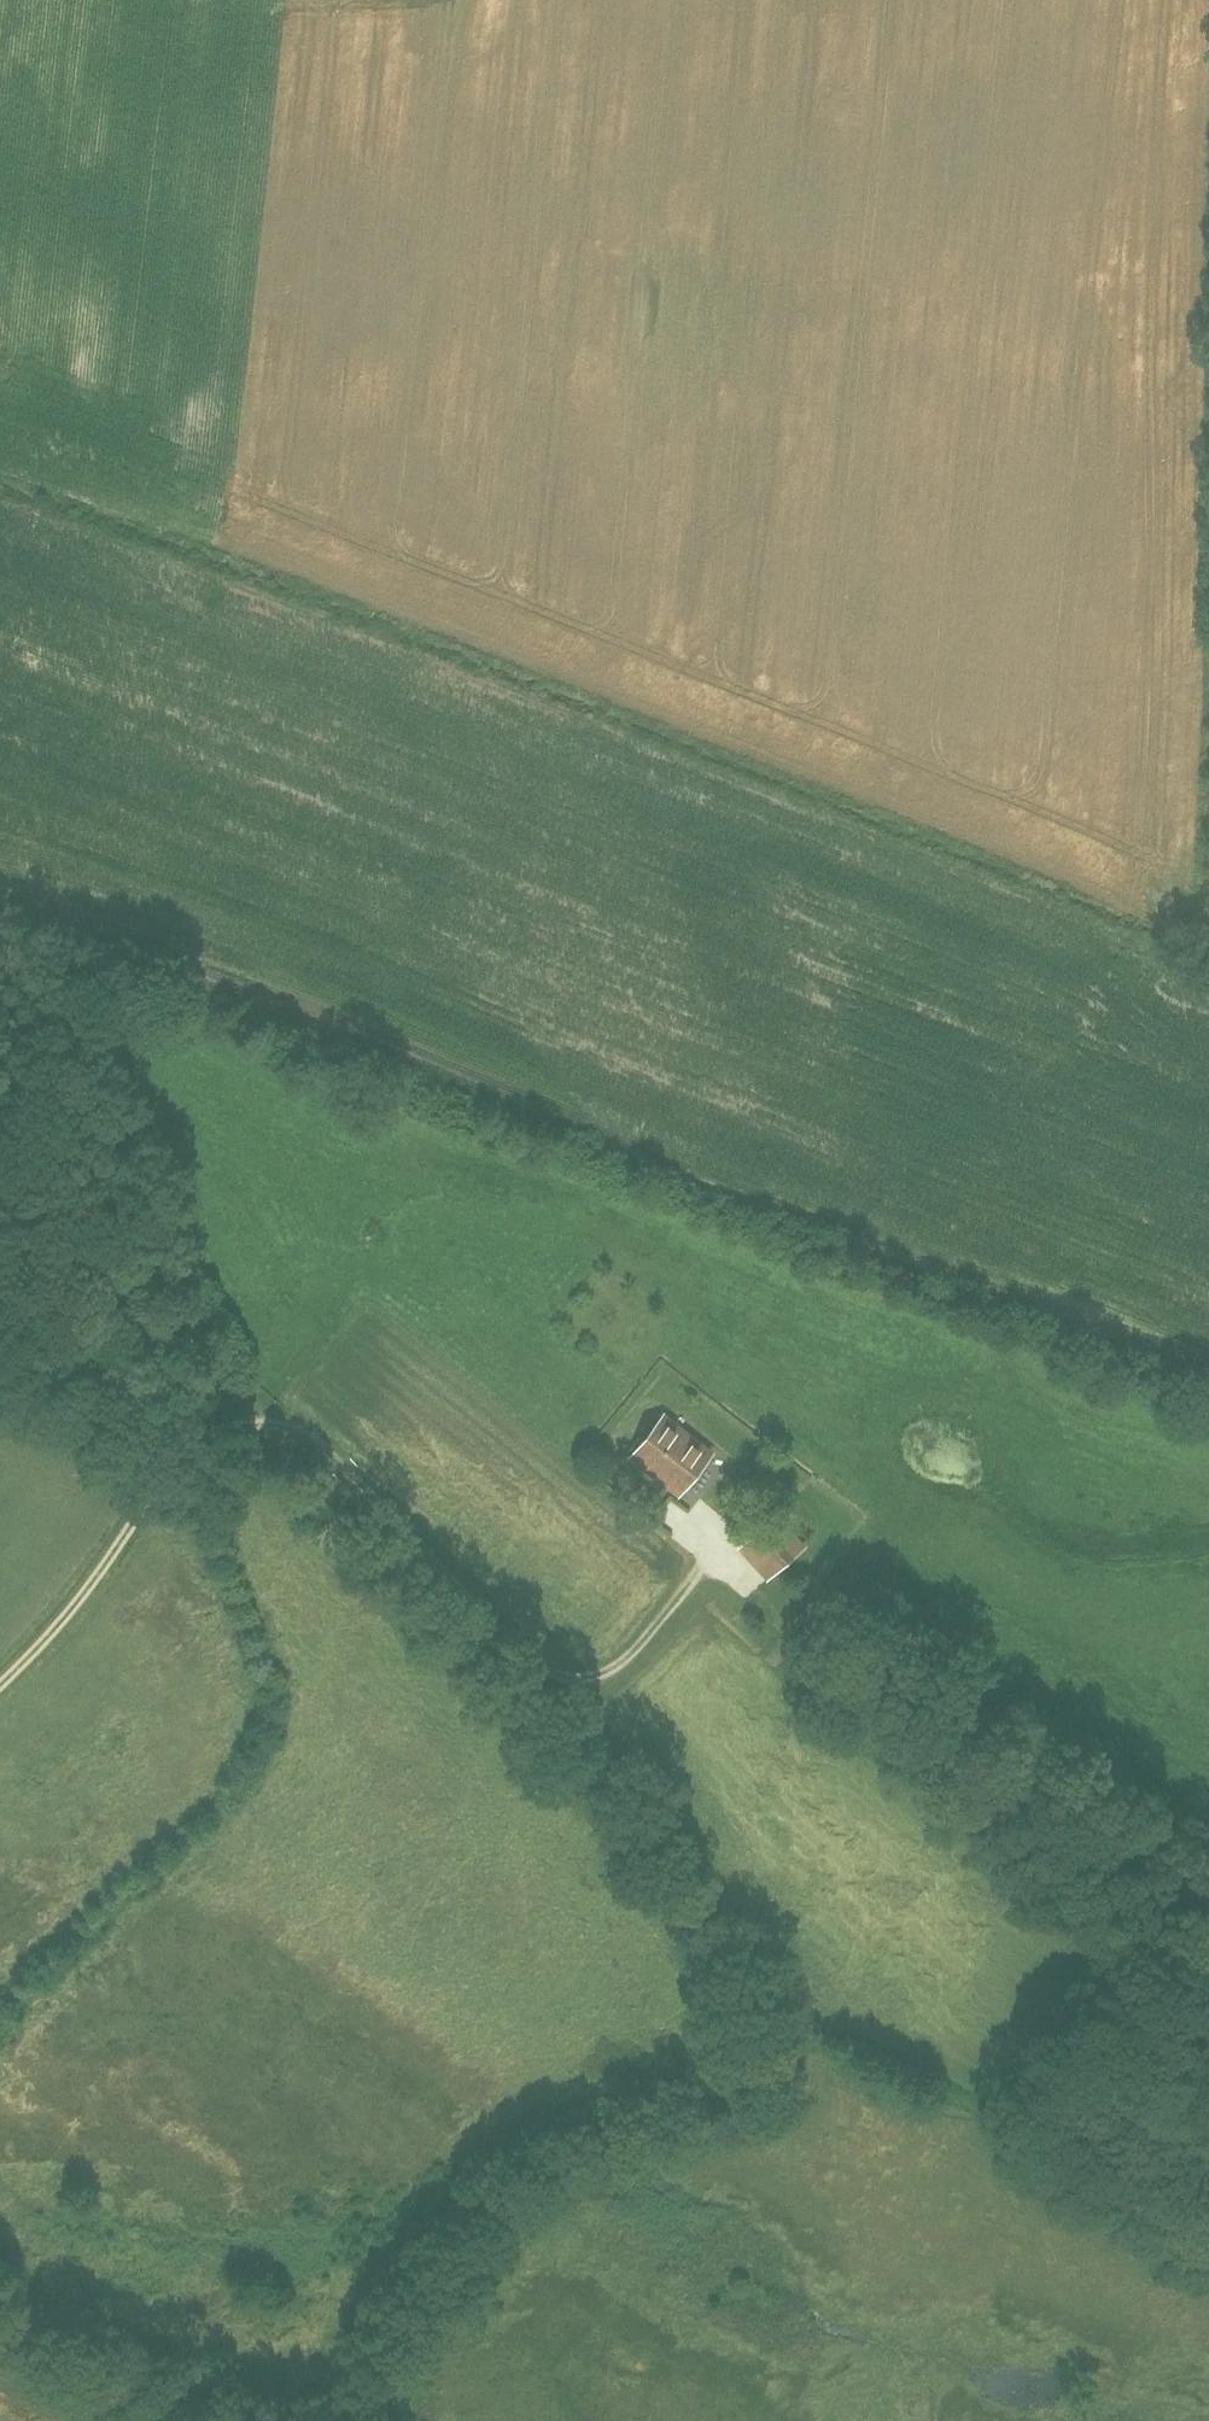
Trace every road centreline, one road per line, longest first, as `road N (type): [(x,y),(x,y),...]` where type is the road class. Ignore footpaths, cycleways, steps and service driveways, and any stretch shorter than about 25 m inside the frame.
road 1 (track): [(0,1683),(43,1643),(209,1428),(255,1409),(278,1413),(560,1688),(590,1686),(639,1643),(711,1554),(698,1529)]

